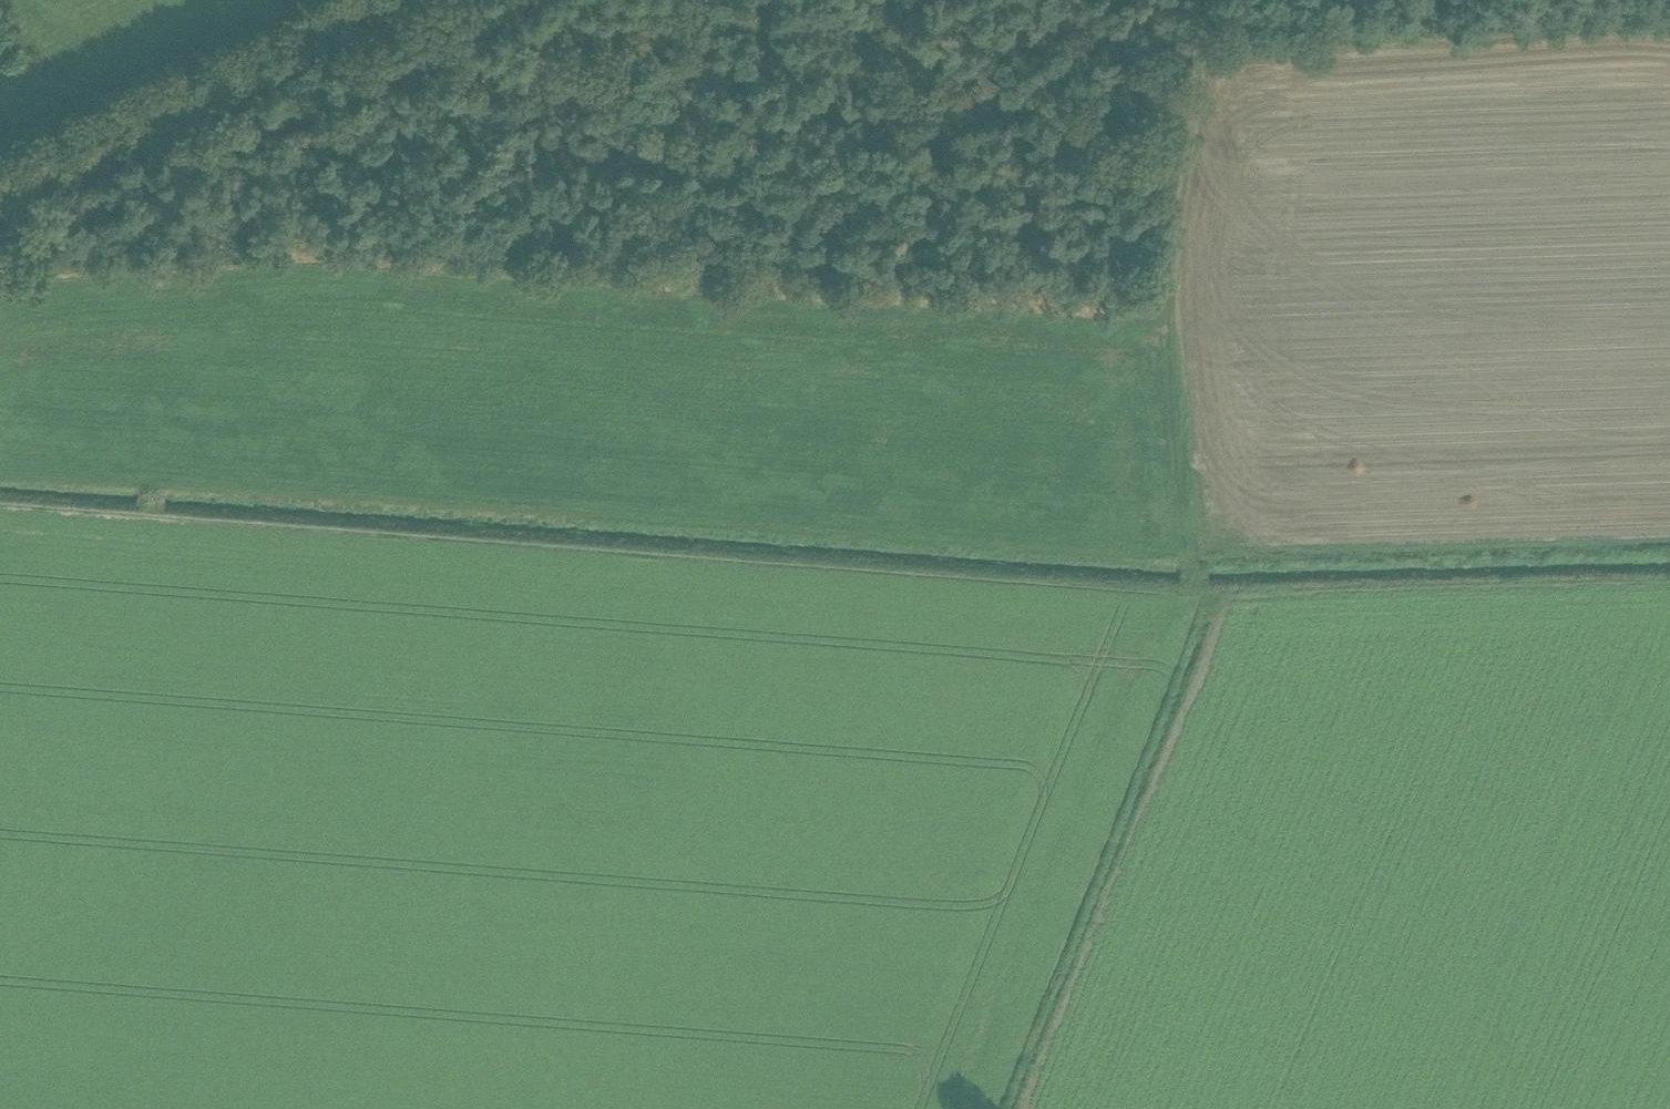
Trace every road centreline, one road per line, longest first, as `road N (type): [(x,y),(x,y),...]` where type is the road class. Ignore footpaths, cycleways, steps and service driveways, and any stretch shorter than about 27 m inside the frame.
road 1 (track): [(0,221),(445,0)]

